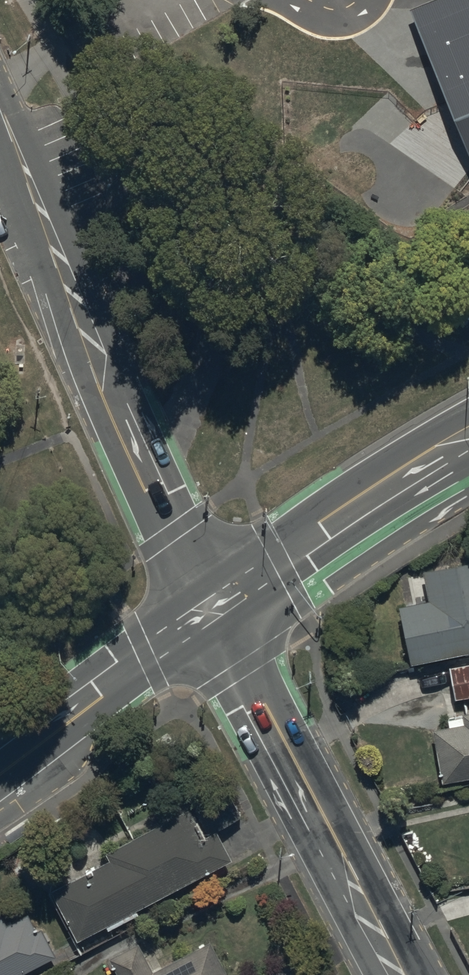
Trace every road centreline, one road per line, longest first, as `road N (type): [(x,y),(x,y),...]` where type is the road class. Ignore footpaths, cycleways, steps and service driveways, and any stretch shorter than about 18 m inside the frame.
road 1 (residential): [(0,106),(120,415),(215,614)]
road 2 (tertiary): [(402,974),(215,614)]
road 3 (secondary): [(0,766),(215,614)]
road 4 (secondary): [(215,614),(405,486)]

